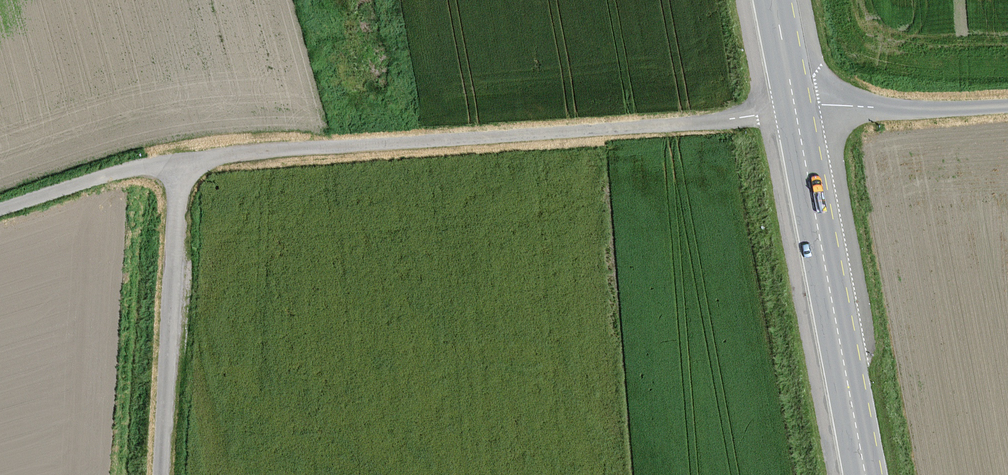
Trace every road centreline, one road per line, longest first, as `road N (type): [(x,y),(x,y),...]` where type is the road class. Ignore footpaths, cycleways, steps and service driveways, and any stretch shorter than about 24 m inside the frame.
road 1 (unclassified): [(796,106),(182,161)]
road 2 (primary): [(796,106),(866,474)]
road 3 (unclassified): [(182,161),(161,474)]
road 4 (unclassified): [(1007,106),(796,106)]
road 5 (unclassified): [(0,210),(182,161)]

